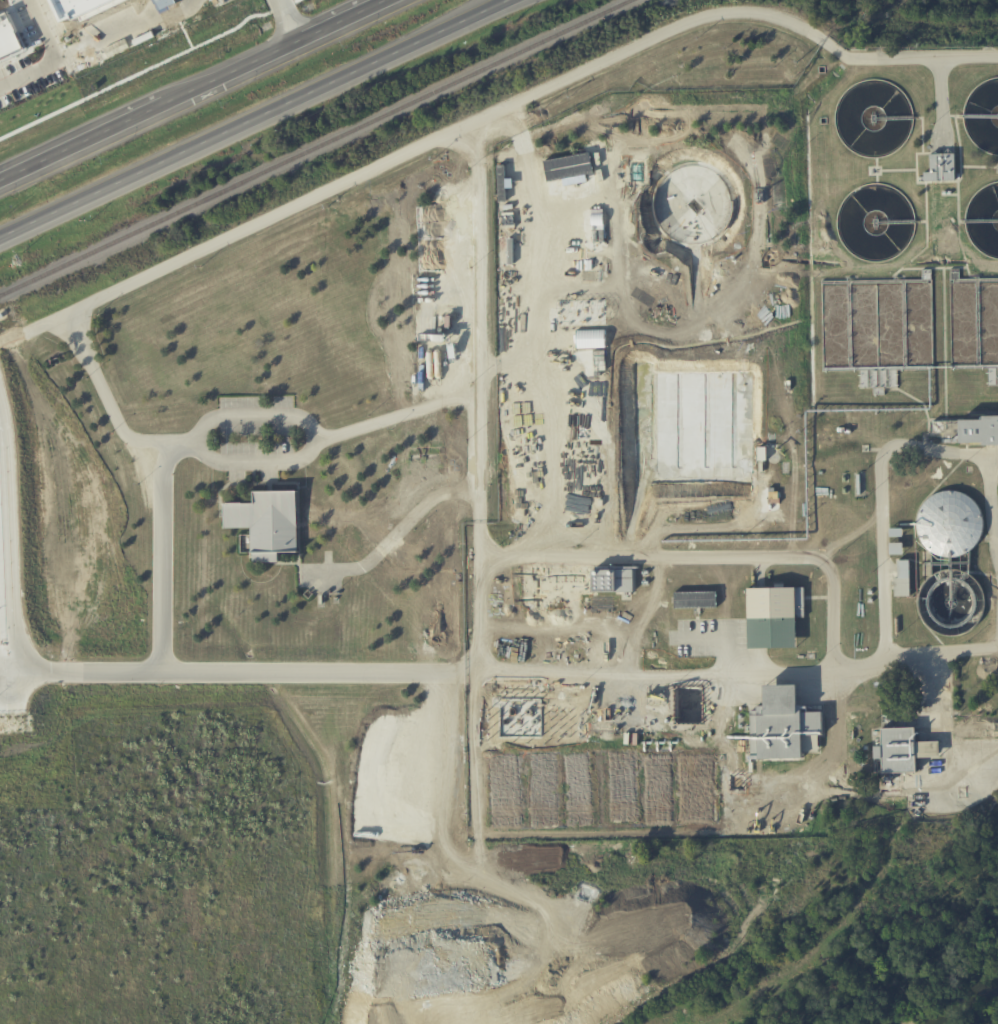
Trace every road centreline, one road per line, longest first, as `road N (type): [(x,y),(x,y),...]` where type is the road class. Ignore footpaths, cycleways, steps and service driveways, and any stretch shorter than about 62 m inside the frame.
road 1 (residential): [(825,41),(764,15),(694,21),(0,344)]
road 2 (trunk): [(0,240),(497,0)]
road 3 (residential): [(8,671),(0,440)]
road 4 (trunk): [(164,104),(0,182)]
road 5 (trunk): [(317,31),(164,104)]
road 6 (track): [(698,1023),(731,1011),(753,988),(802,969)]

